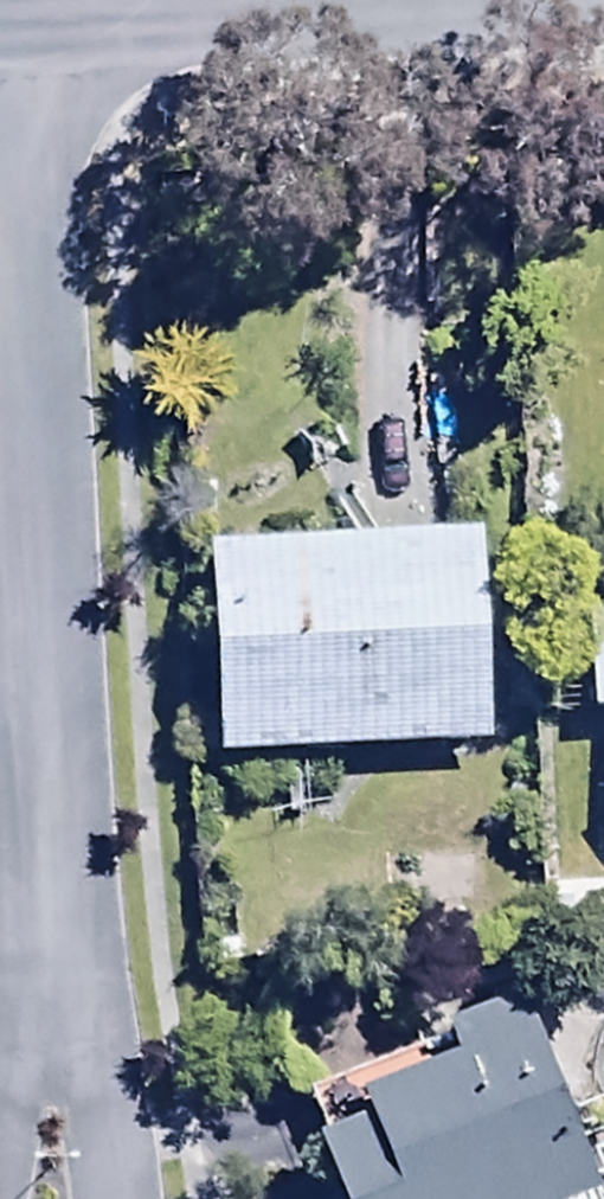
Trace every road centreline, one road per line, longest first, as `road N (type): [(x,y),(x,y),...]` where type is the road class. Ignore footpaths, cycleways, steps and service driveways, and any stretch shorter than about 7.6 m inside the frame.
road 1 (residential): [(0,96),(39,891)]
road 2 (residential): [(39,891),(98,1068),(108,1198)]
road 3 (residential): [(0,1085),(39,891)]
road 4 (unclassified): [(190,9),(0,19)]
road 5 (unclassified): [(369,0),(190,9)]

